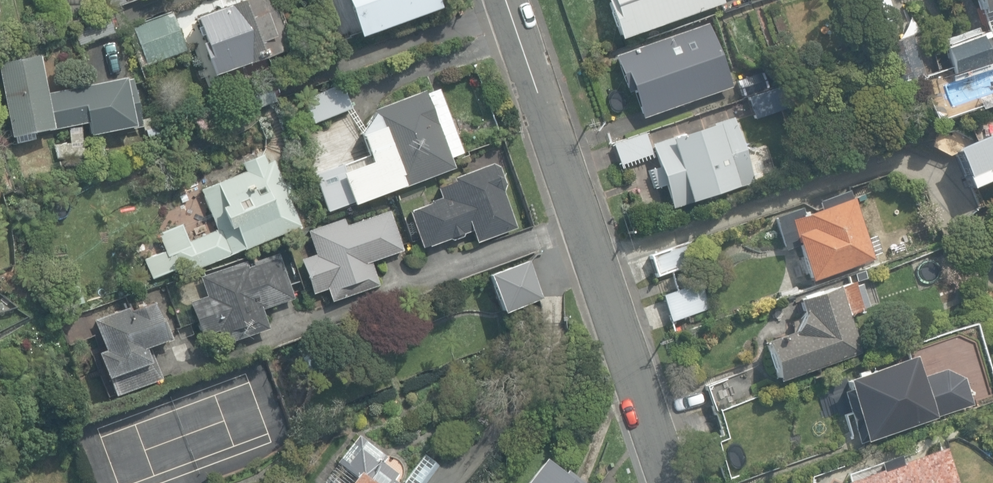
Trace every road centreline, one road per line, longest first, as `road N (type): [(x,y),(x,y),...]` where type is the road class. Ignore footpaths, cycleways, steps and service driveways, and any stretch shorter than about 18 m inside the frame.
road 1 (residential): [(515,0),(662,454)]

